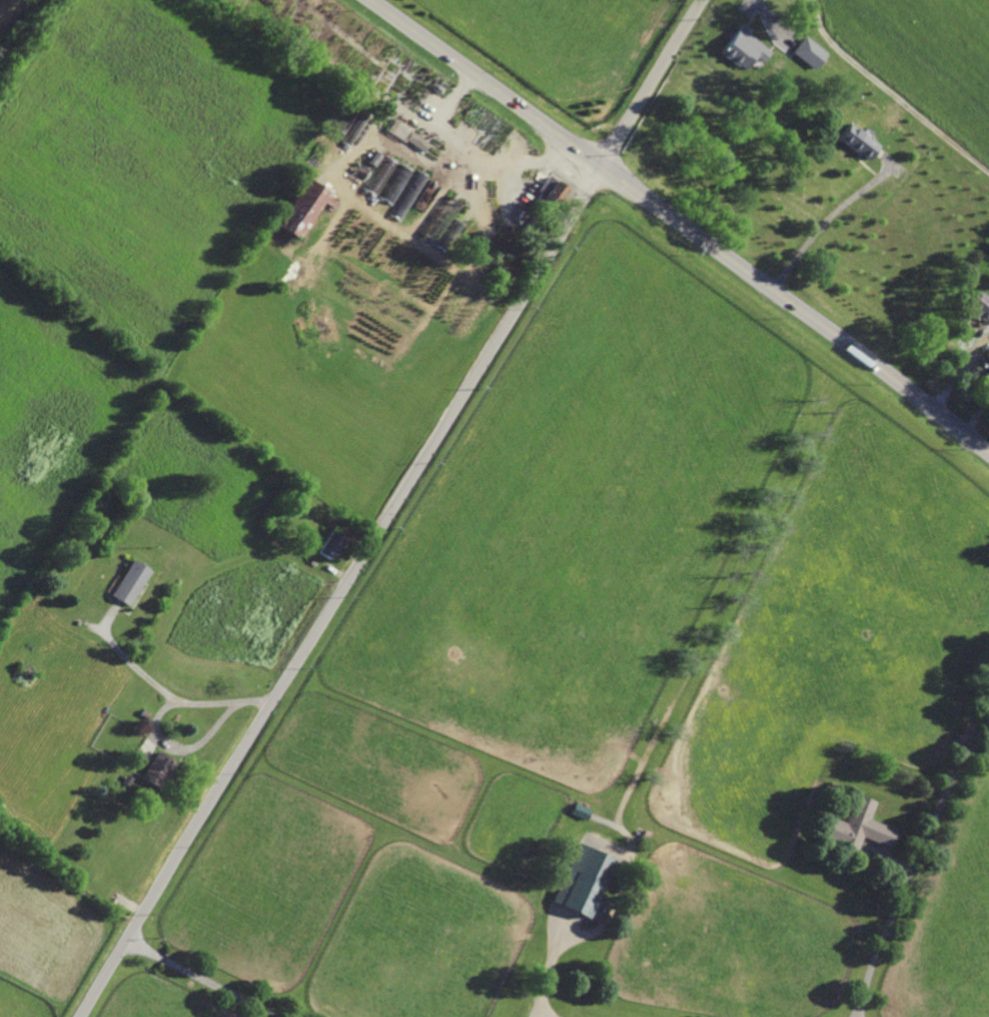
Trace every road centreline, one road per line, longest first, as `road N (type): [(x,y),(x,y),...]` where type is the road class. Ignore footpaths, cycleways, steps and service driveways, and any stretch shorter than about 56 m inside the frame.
road 1 (tertiary): [(597,165),(81,1016)]
road 2 (primary): [(372,0),(988,452)]
road 3 (tertiary): [(597,165),(701,0)]

